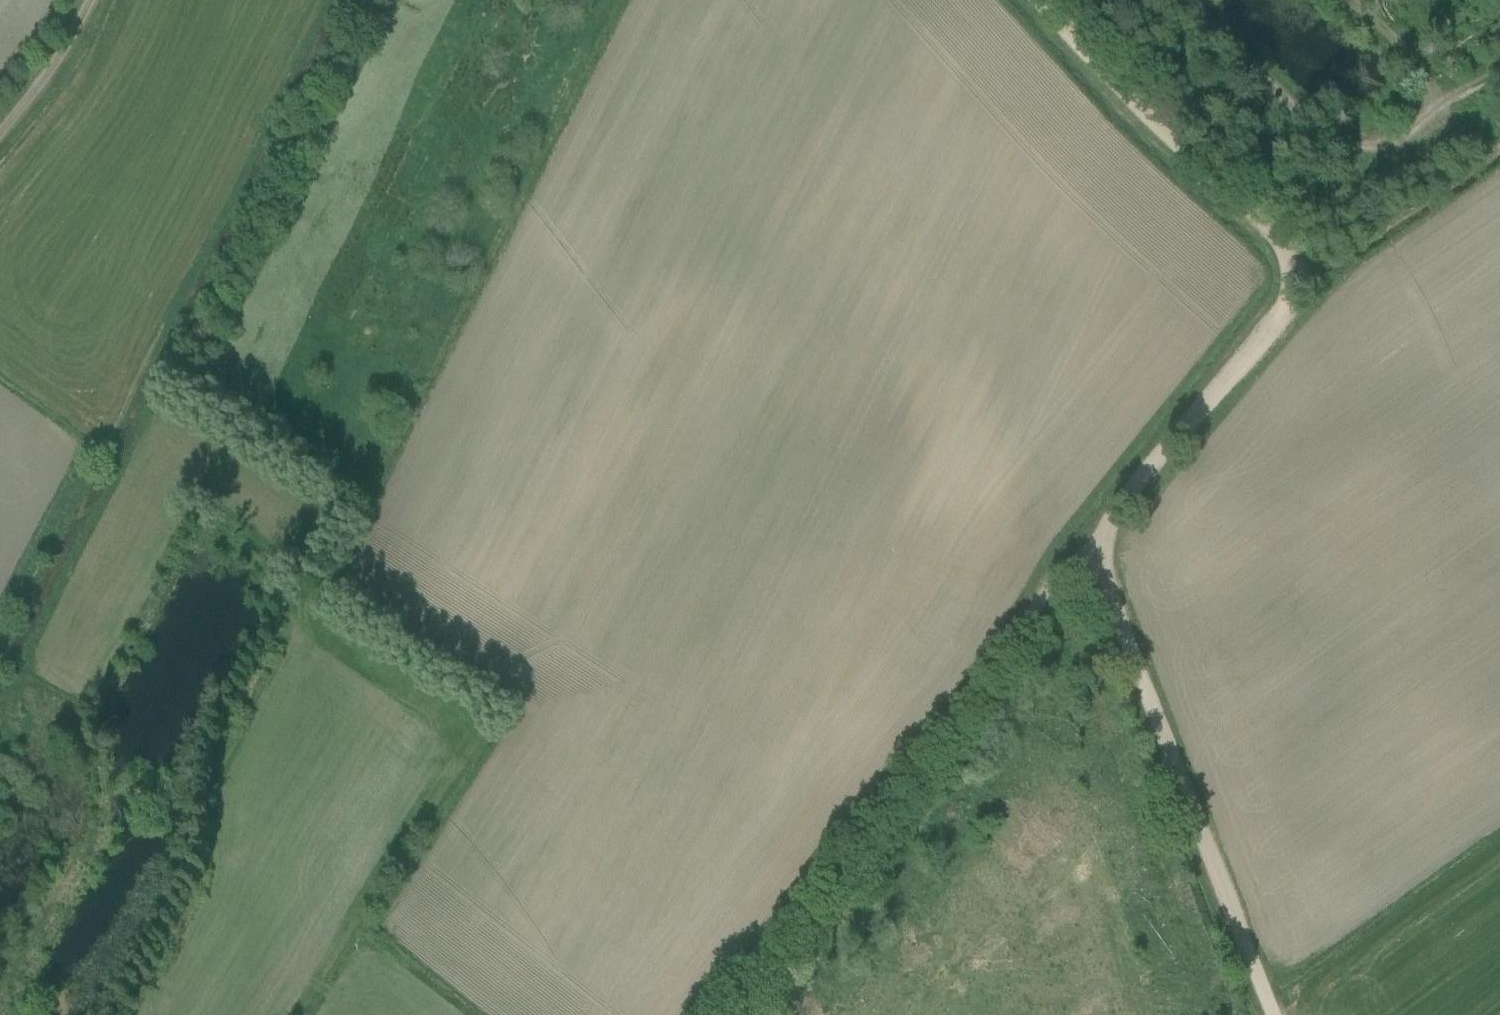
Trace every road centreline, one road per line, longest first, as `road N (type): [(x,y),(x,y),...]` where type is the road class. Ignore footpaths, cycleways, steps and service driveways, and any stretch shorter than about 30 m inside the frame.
road 1 (track): [(1086,547),(1290,311),(1297,286),(1275,237),(1032,0)]
road 2 (track): [(726,1014),(1086,547)]
road 3 (track): [(1086,547),(1269,1014)]
road 4 (track): [(0,120),(62,44),(82,0)]

